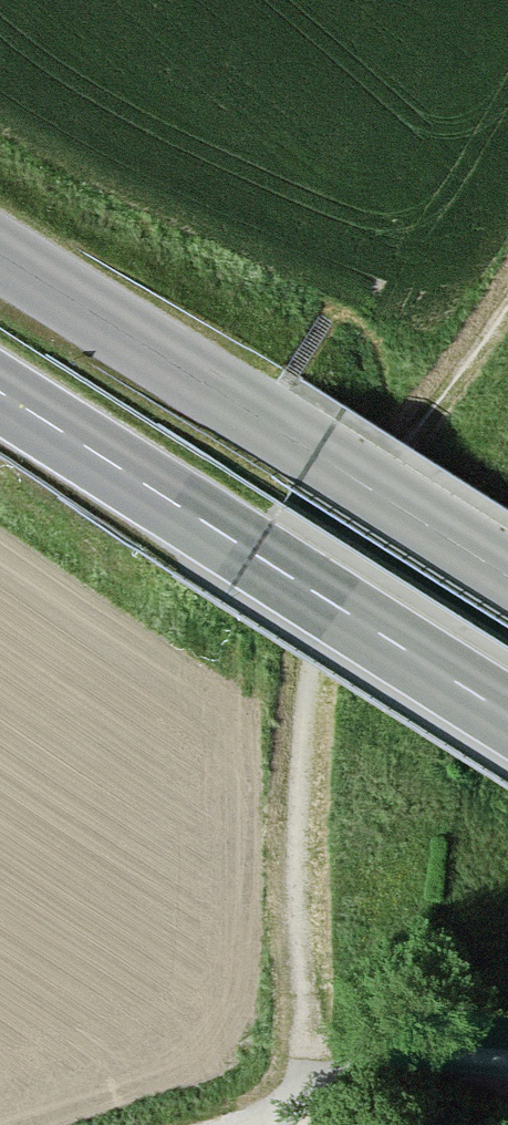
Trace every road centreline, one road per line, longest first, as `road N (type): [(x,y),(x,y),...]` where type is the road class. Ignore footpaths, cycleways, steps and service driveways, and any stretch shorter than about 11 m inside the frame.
road 1 (track): [(507,304),(340,559),(328,591),(303,739),(310,1056)]
road 2 (secondary): [(0,397),(507,716)]
road 3 (tertiary): [(0,256),(507,572)]

